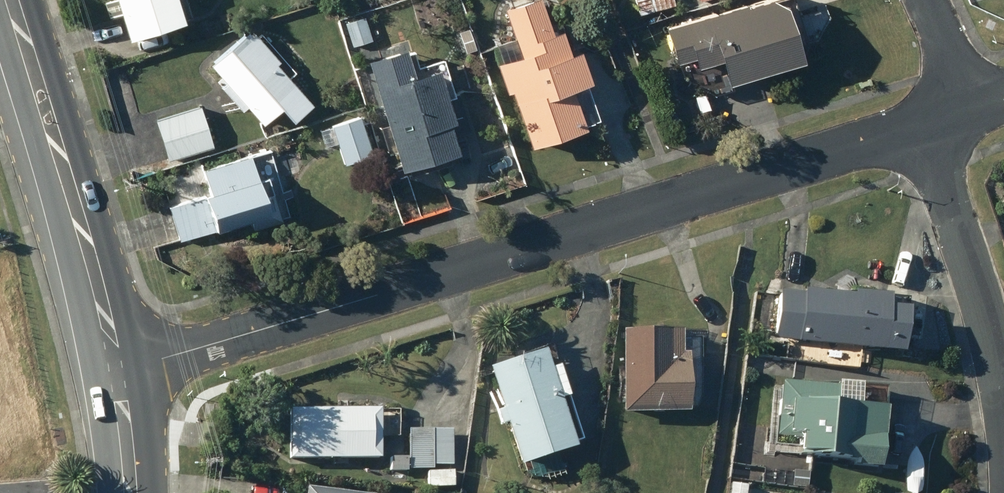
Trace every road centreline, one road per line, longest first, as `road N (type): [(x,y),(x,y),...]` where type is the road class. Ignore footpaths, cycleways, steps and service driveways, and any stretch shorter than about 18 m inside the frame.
road 1 (residential): [(100,377),(920,126)]
road 2 (secondary): [(0,52),(100,377)]
road 3 (residential): [(920,126),(981,300),(1003,403)]

